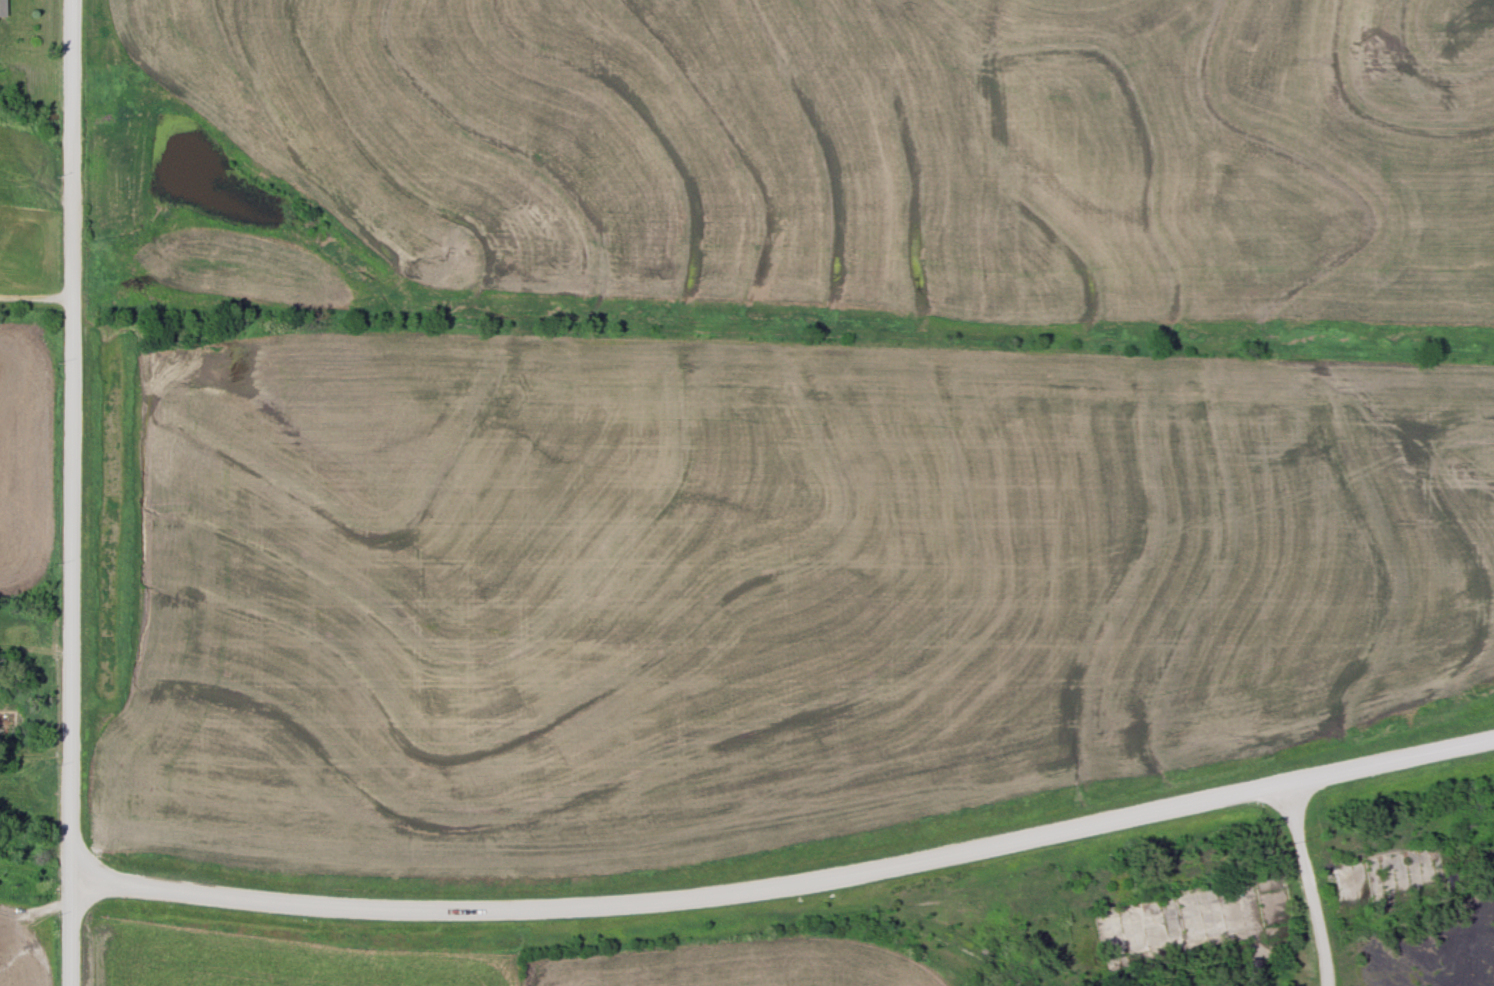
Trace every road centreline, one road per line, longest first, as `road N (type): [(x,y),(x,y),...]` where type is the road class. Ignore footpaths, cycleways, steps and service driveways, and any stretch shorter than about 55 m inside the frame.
road 1 (residential): [(1493,742),(854,879),(709,901),(416,913),(271,906),(75,880)]
road 2 (residential): [(75,985),(76,0)]

